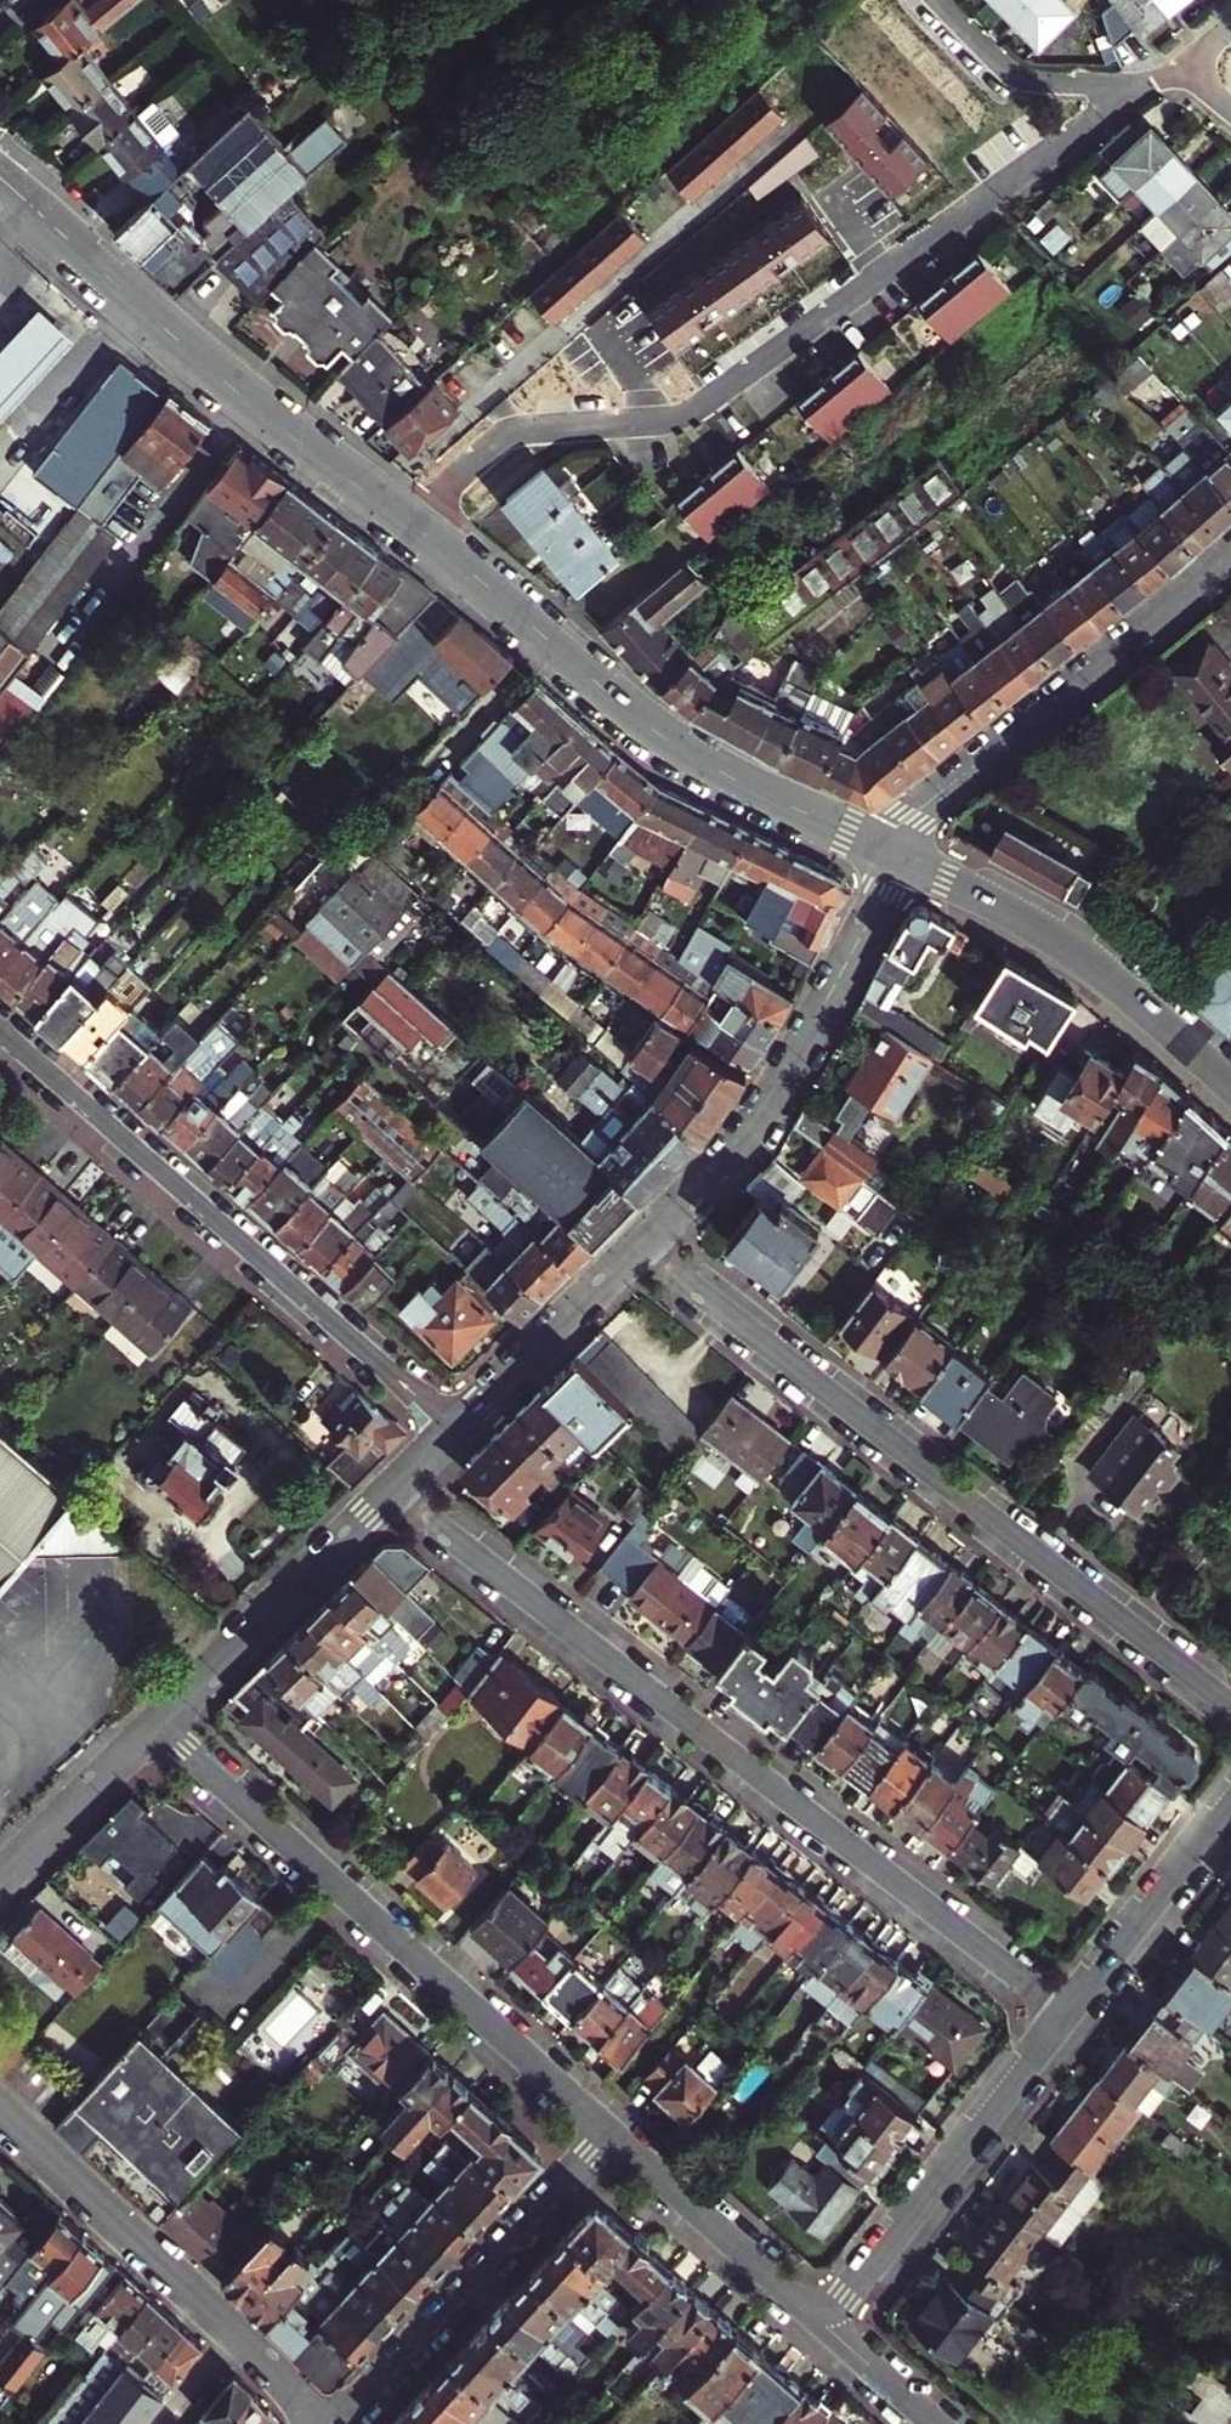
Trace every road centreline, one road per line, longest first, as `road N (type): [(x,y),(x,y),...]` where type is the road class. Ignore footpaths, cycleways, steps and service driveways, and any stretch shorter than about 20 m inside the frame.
road 1 (residential): [(408,525),(505,437),(650,424),(695,410),(1152,86)]
road 2 (residential): [(394,1496),(1067,2014)]
road 3 (residential): [(635,1248),(1230,1704)]
road 4 (residential): [(154,1723),(607,2125)]
road 5 (residential): [(455,1427),(0,1033)]
road 6 (secondary): [(408,525),(673,742),(899,855)]
road 7 (secondary): [(0,179),(176,342),(408,525)]
road 8 (tertiary): [(635,1248),(745,1132),(782,1079),(899,855)]
road 9 (tertiary): [(333,2423),(0,2110)]
road 10 (tertiary): [(1230,551),(957,779),(899,855)]
road 11 (secondary): [(899,855),(1077,948),(1230,1079)]
road 12 (residential): [(607,2125),(346,2423)]
road 13 (residential): [(820,2309),(860,2281),(1067,2014)]
road 14 (tertiary): [(154,1723),(394,1496)]
road 15 (residential): [(607,2125),(794,2295),(820,2309)]
road 16 (residential): [(1067,2014),(1230,1800)]
road 17 (tertiary): [(455,1427),(635,1248)]
road 18 (residential): [(938,0),(1001,60),(1031,75),(1093,90),(1152,86)]
road 19 (tertiary): [(0,1877),(154,1723)]
road 20 (residential): [(820,2309),(832,2330),(939,2423)]

